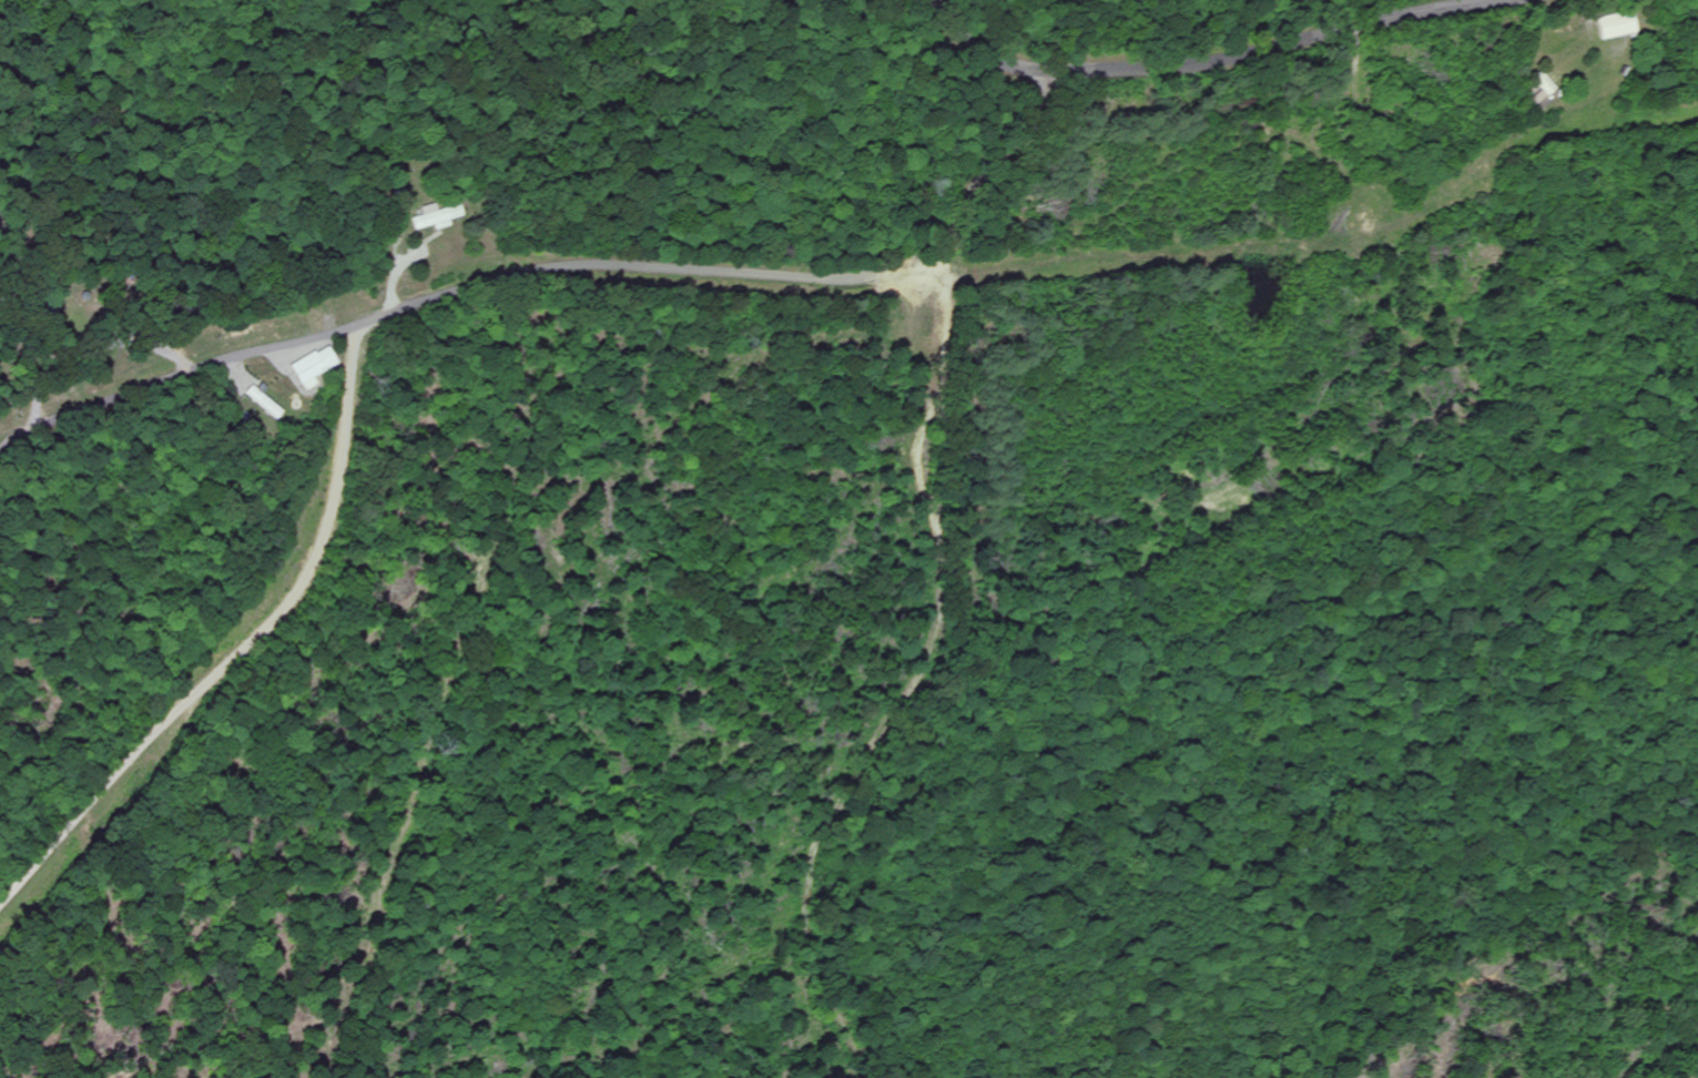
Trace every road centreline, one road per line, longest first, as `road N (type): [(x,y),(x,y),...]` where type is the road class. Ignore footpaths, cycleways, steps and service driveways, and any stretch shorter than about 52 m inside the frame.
road 1 (residential): [(1527,0),(1444,9),(1175,69),(1062,73),(1021,136),(963,203),(904,257),(858,281),(619,266),(517,274),(354,330),(69,408),(0,444)]
road 2 (residential): [(942,0),(988,54),(1062,73)]

